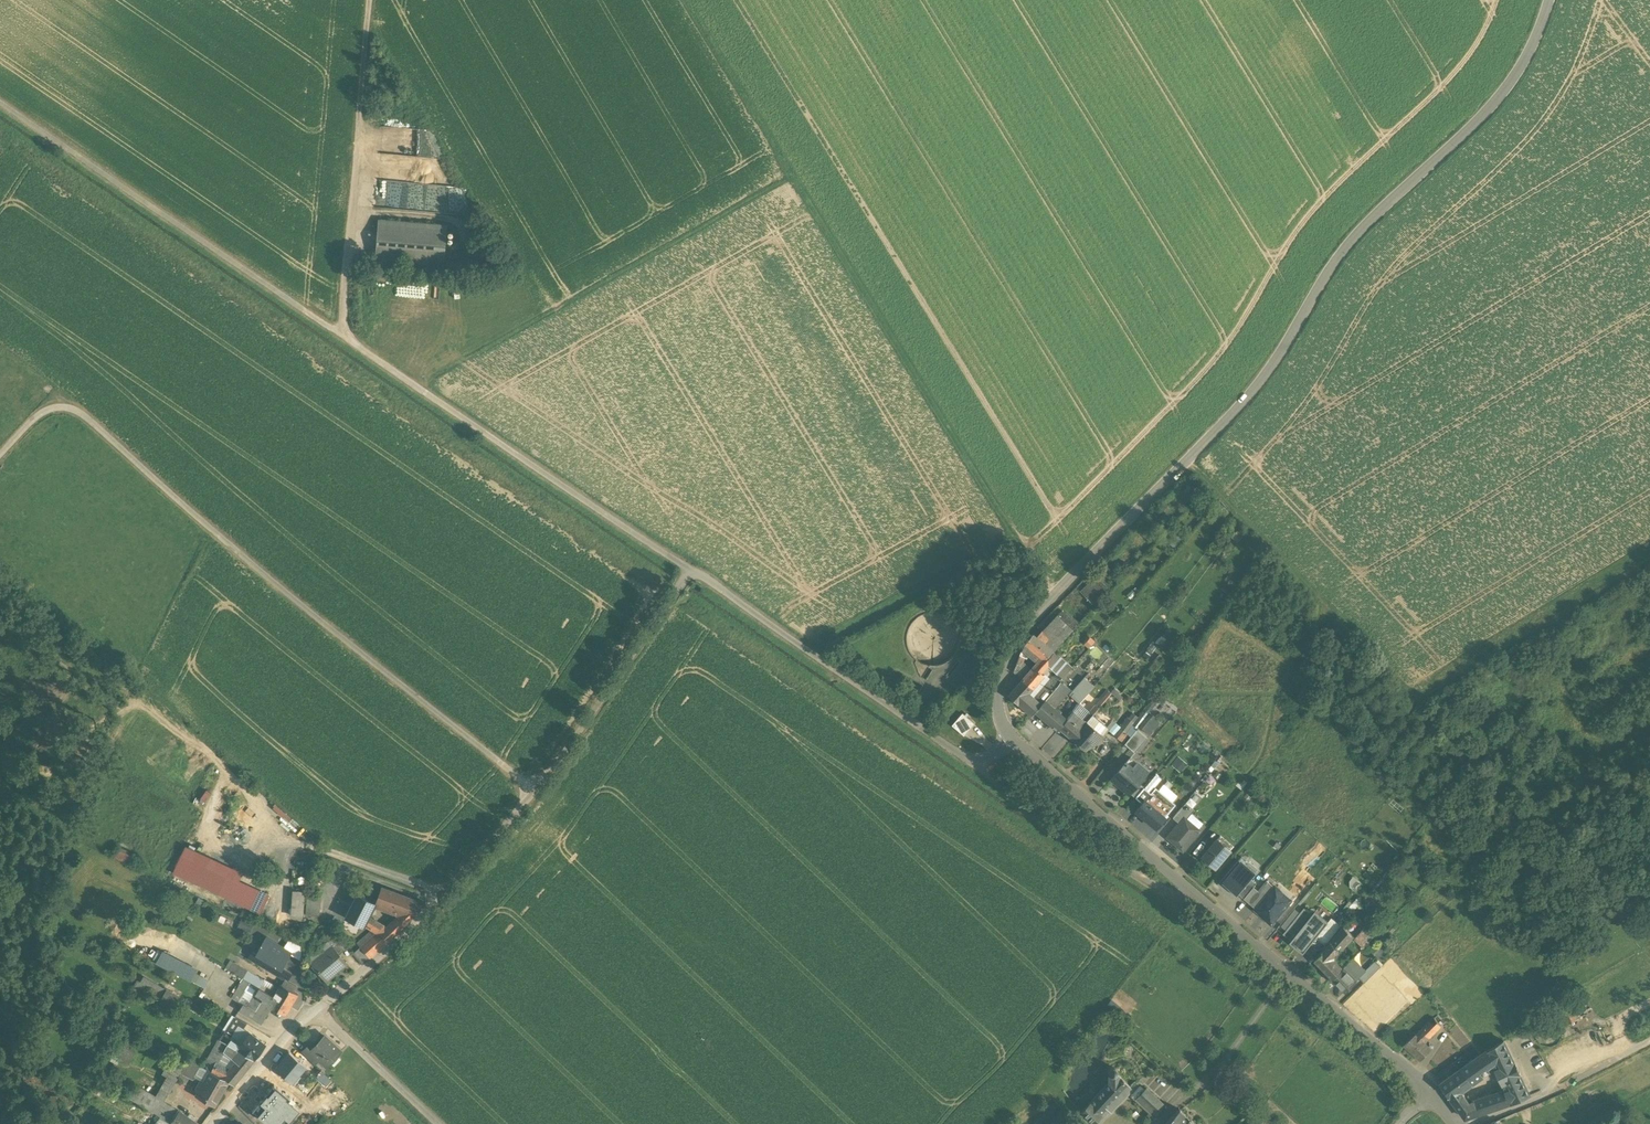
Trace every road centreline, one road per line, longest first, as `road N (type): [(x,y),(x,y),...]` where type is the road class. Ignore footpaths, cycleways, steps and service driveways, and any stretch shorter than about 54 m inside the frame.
road 1 (track): [(693,569),(0,104)]
road 2 (unclassified): [(432,908),(550,776),(693,569),(962,754),(984,756),(1012,742)]
road 3 (track): [(1055,600),(686,0)]
road 4 (track): [(536,792),(311,622),(78,418),(46,408),(0,455)]
road 5 (track): [(1189,459),(1425,703),(1649,569)]
road 6 (unclassified): [(1189,459),(1279,357),(1360,231),(1502,94),(1549,0)]
road 7 (residential): [(1431,1094),(1012,742)]
road 8 (track): [(420,386),(793,175)]
road 9 (residential): [(1012,742),(996,702),(1013,644),(1189,459)]
road 10 (track): [(345,335),(368,0)]
road 11 (track): [(974,757),(1008,790),(1136,874),(1169,894),(1189,892)]
road 12 (residential): [(212,1123),(318,1009)]
road 13 (residential): [(318,1009),(432,908)]

